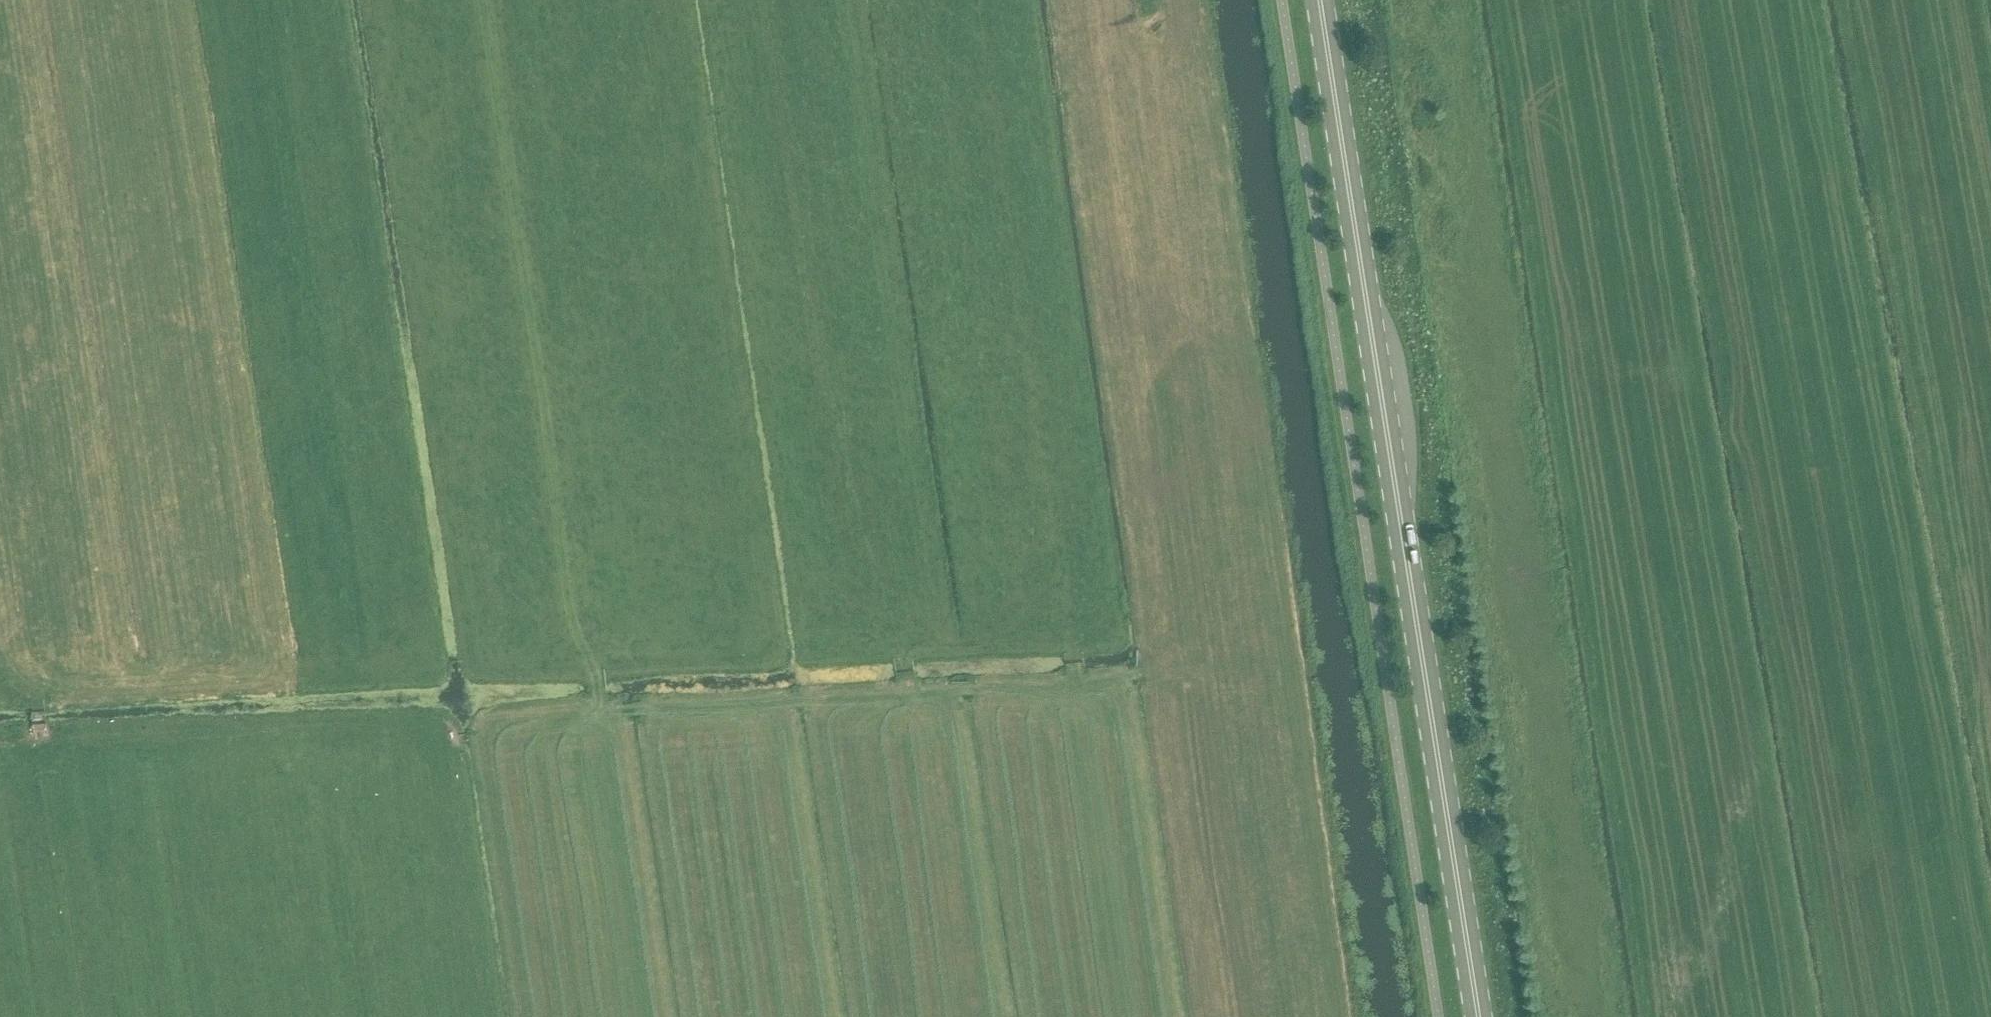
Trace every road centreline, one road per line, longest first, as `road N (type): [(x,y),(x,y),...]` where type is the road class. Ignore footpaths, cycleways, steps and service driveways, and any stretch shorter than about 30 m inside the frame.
road 1 (primary): [(1479,1016),(1319,0)]

